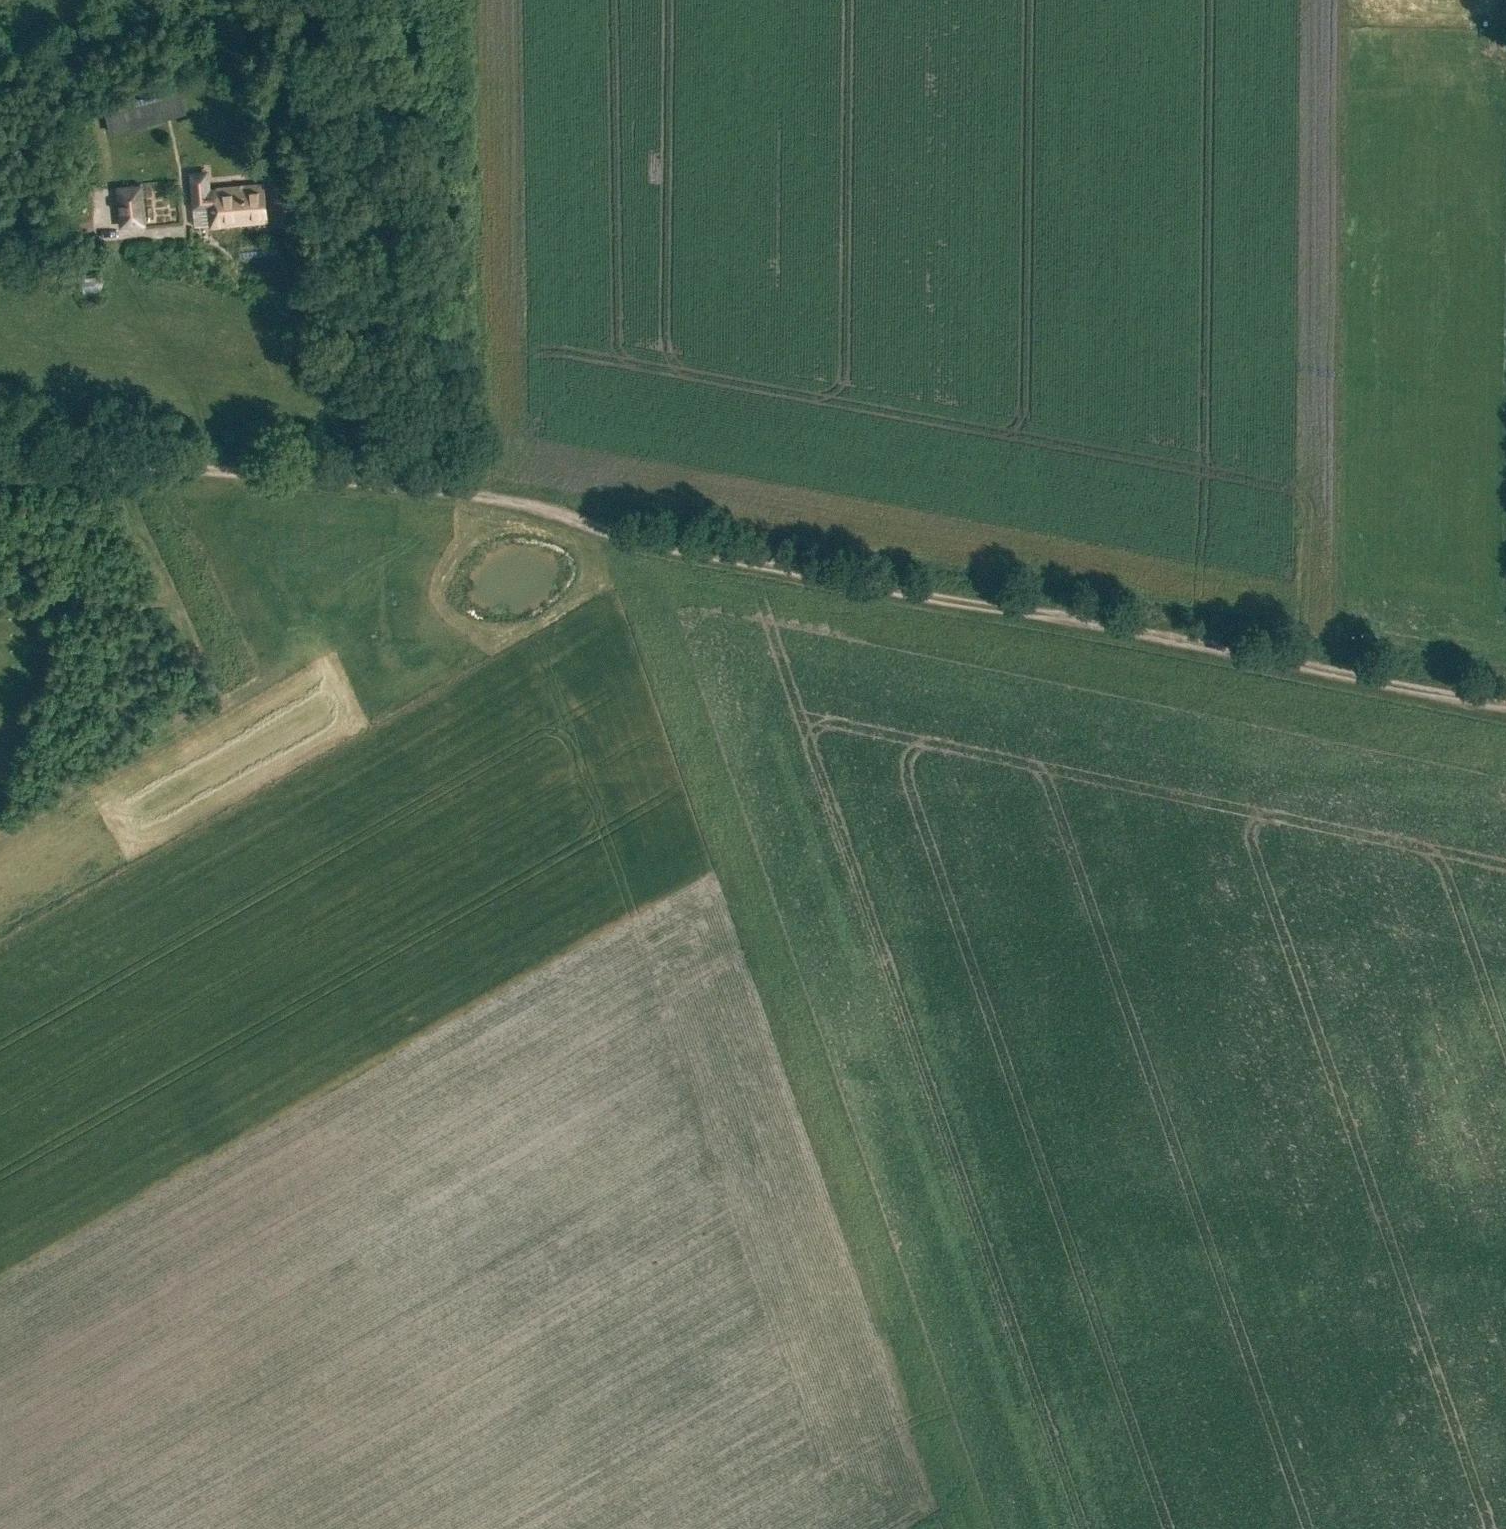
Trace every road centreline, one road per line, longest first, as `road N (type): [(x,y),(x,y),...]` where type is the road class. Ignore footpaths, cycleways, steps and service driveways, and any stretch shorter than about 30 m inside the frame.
road 1 (track): [(1505,704),(850,581),(388,483)]
road 2 (track): [(388,483),(0,454)]

